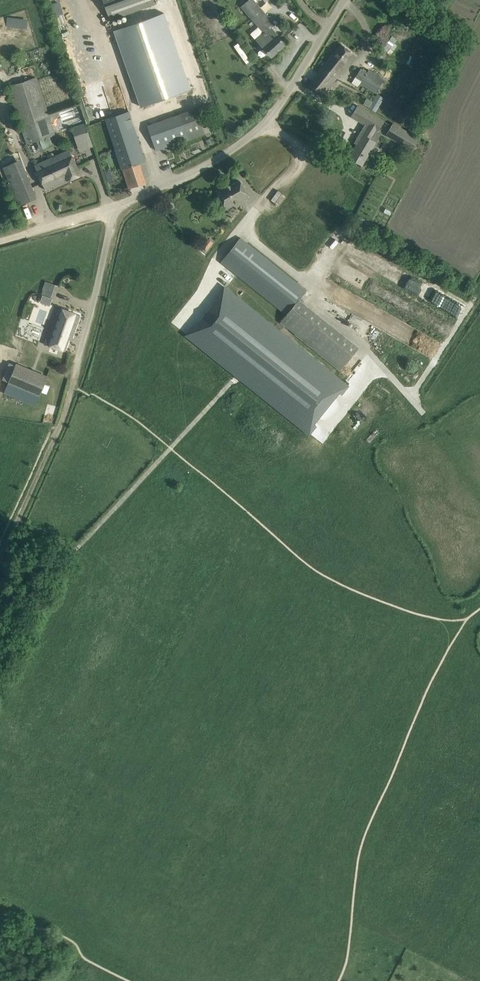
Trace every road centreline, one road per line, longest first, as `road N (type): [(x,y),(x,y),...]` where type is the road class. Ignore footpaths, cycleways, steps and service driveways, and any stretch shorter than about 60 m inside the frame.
road 1 (unclassified): [(76,369),(115,206),(245,140),(292,86),(344,0)]
road 2 (track): [(115,206),(0,241)]

